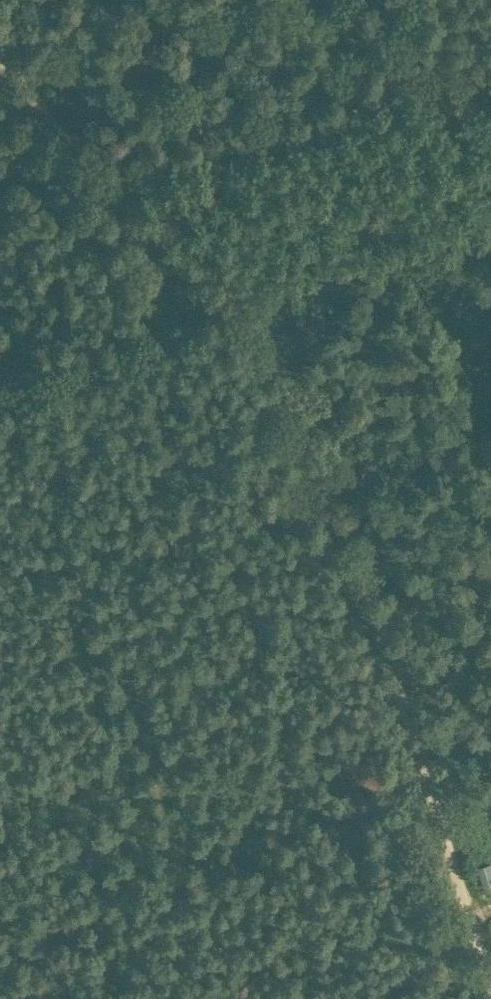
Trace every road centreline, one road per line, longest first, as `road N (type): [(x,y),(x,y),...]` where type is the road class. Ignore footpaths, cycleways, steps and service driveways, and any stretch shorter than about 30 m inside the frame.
road 1 (track): [(490,975),(284,374),(241,308),(171,252),(0,51)]
road 2 (track): [(241,308),(0,385)]

